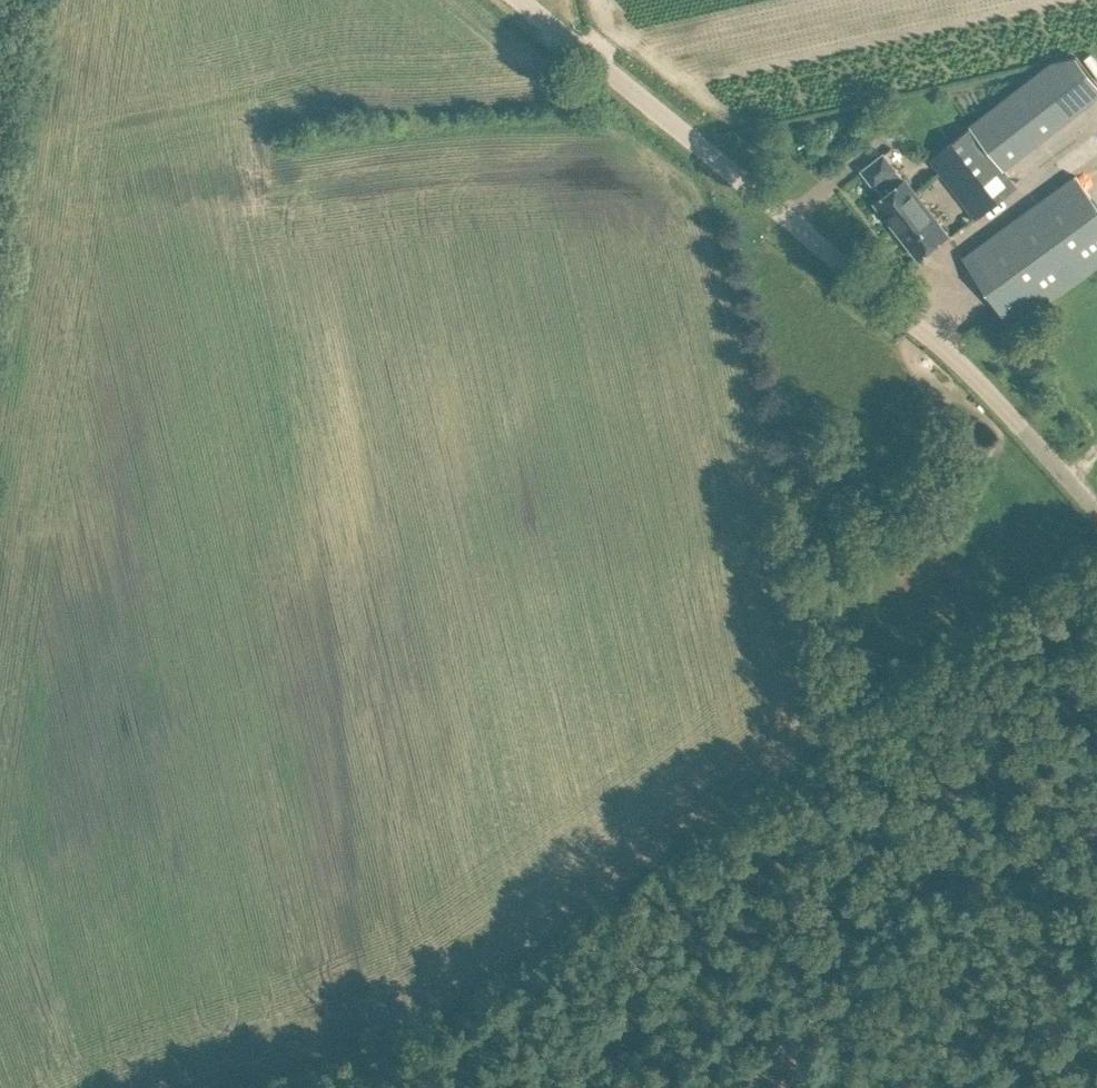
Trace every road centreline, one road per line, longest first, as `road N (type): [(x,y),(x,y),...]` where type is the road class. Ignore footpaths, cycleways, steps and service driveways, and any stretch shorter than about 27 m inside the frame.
road 1 (unclassified): [(1096,512),(940,345),(524,0)]

